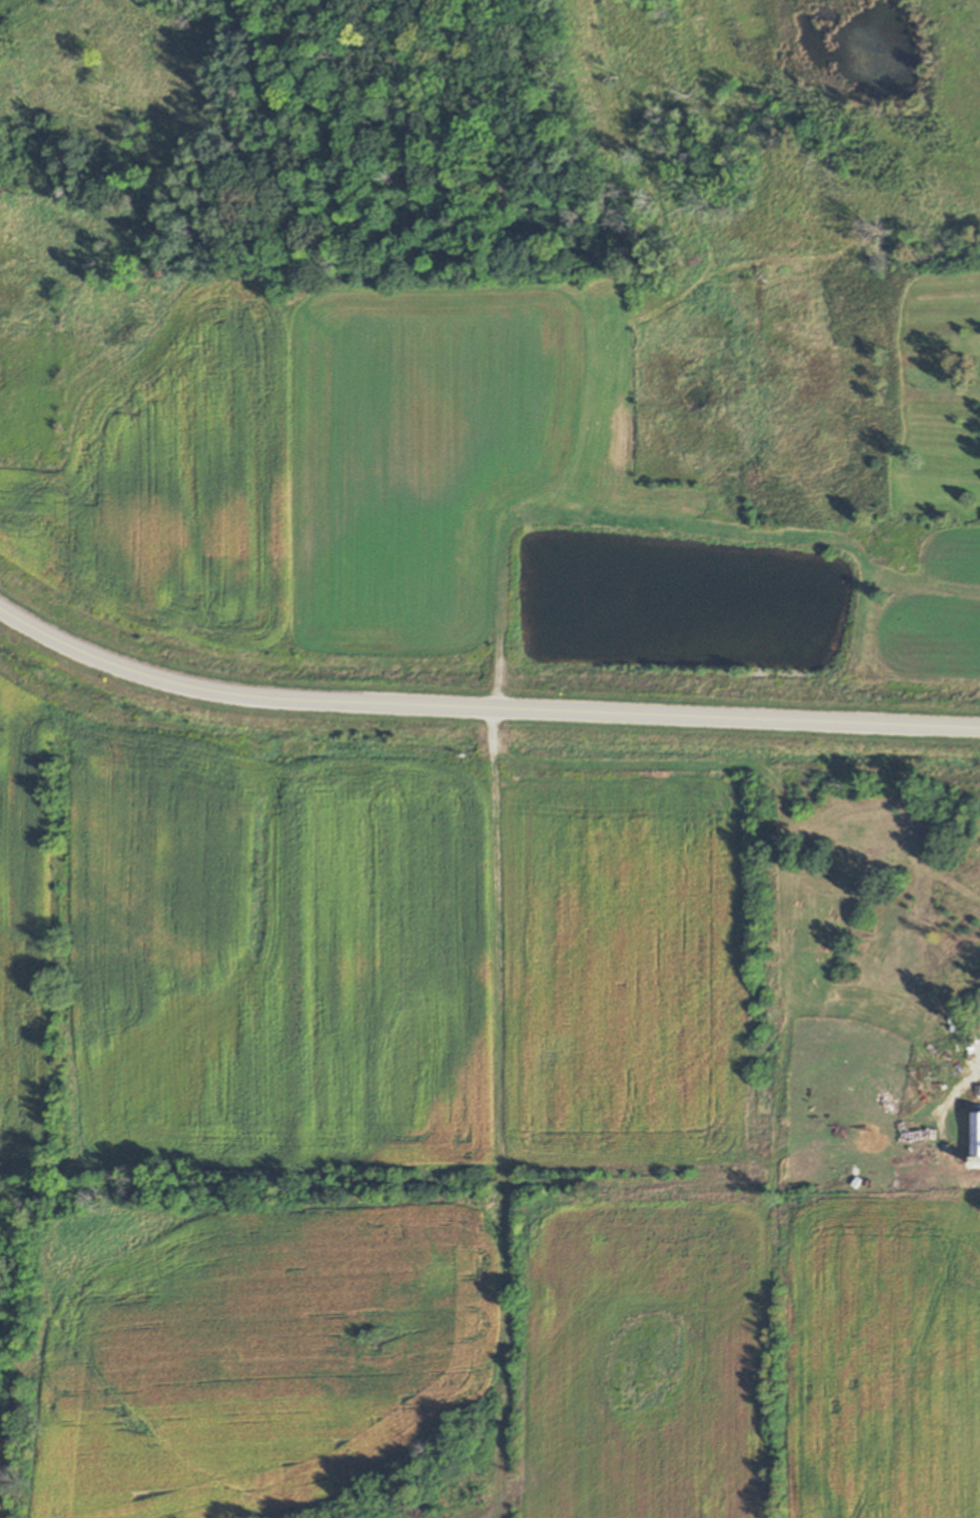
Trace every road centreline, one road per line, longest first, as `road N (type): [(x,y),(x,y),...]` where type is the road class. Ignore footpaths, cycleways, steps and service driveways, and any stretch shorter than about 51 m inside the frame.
road 1 (residential): [(0,607),(57,640),(223,693),(979,723)]

